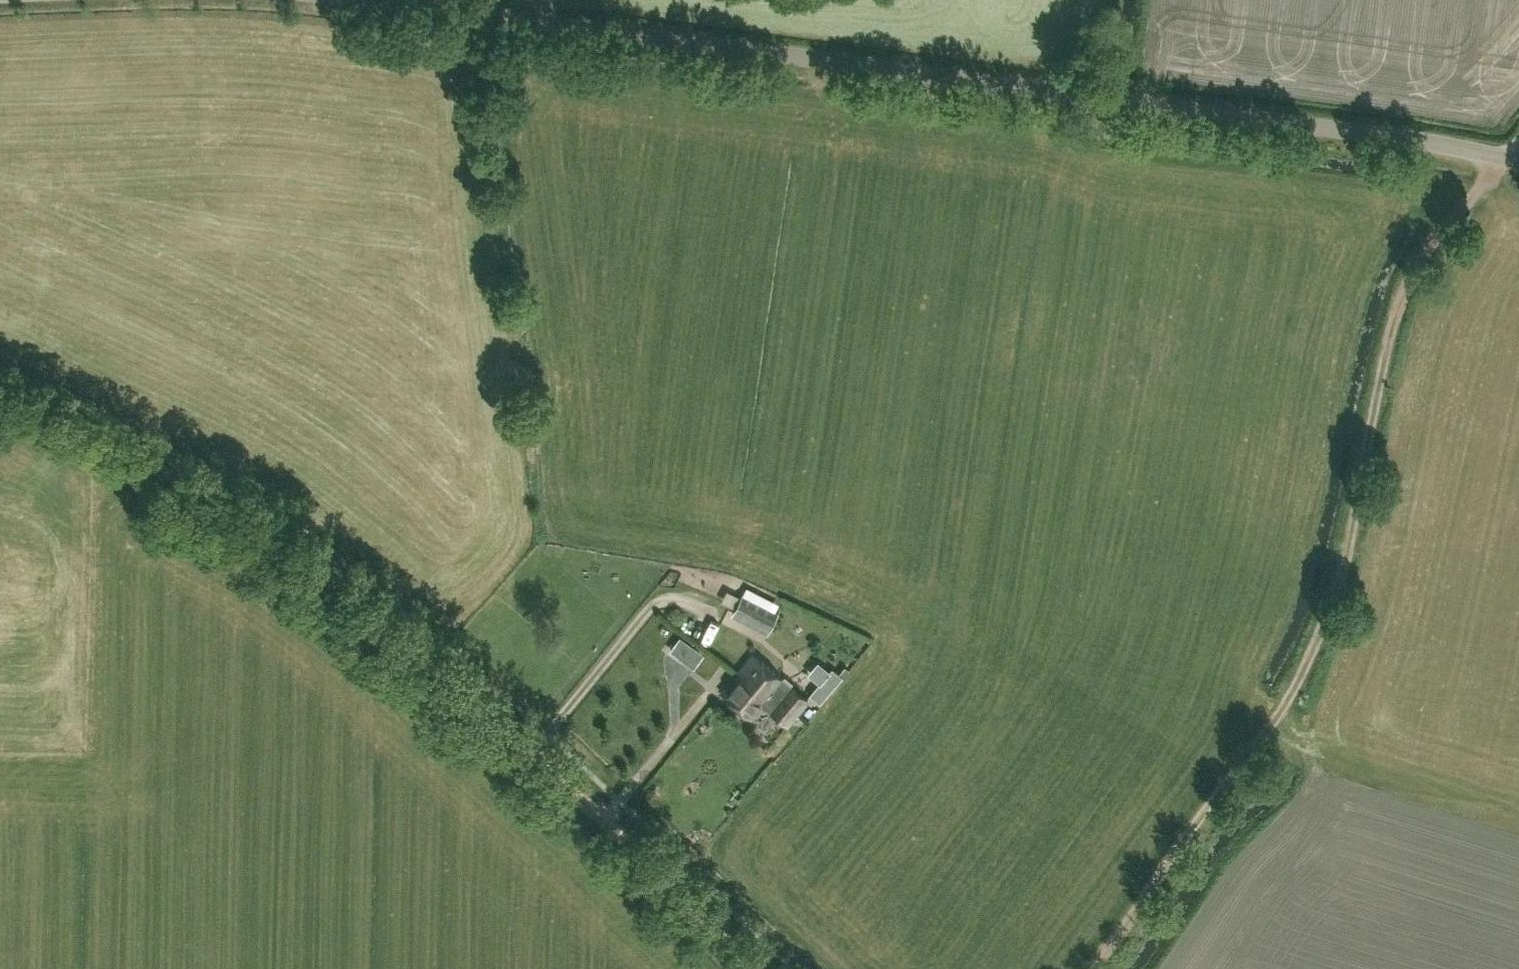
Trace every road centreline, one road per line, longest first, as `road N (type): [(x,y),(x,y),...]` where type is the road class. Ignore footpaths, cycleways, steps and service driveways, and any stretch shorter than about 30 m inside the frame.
road 1 (unclassified): [(1518,160),(1359,130),(357,0)]
road 2 (track): [(752,968),(427,668),(309,571),(204,500),(0,394)]

